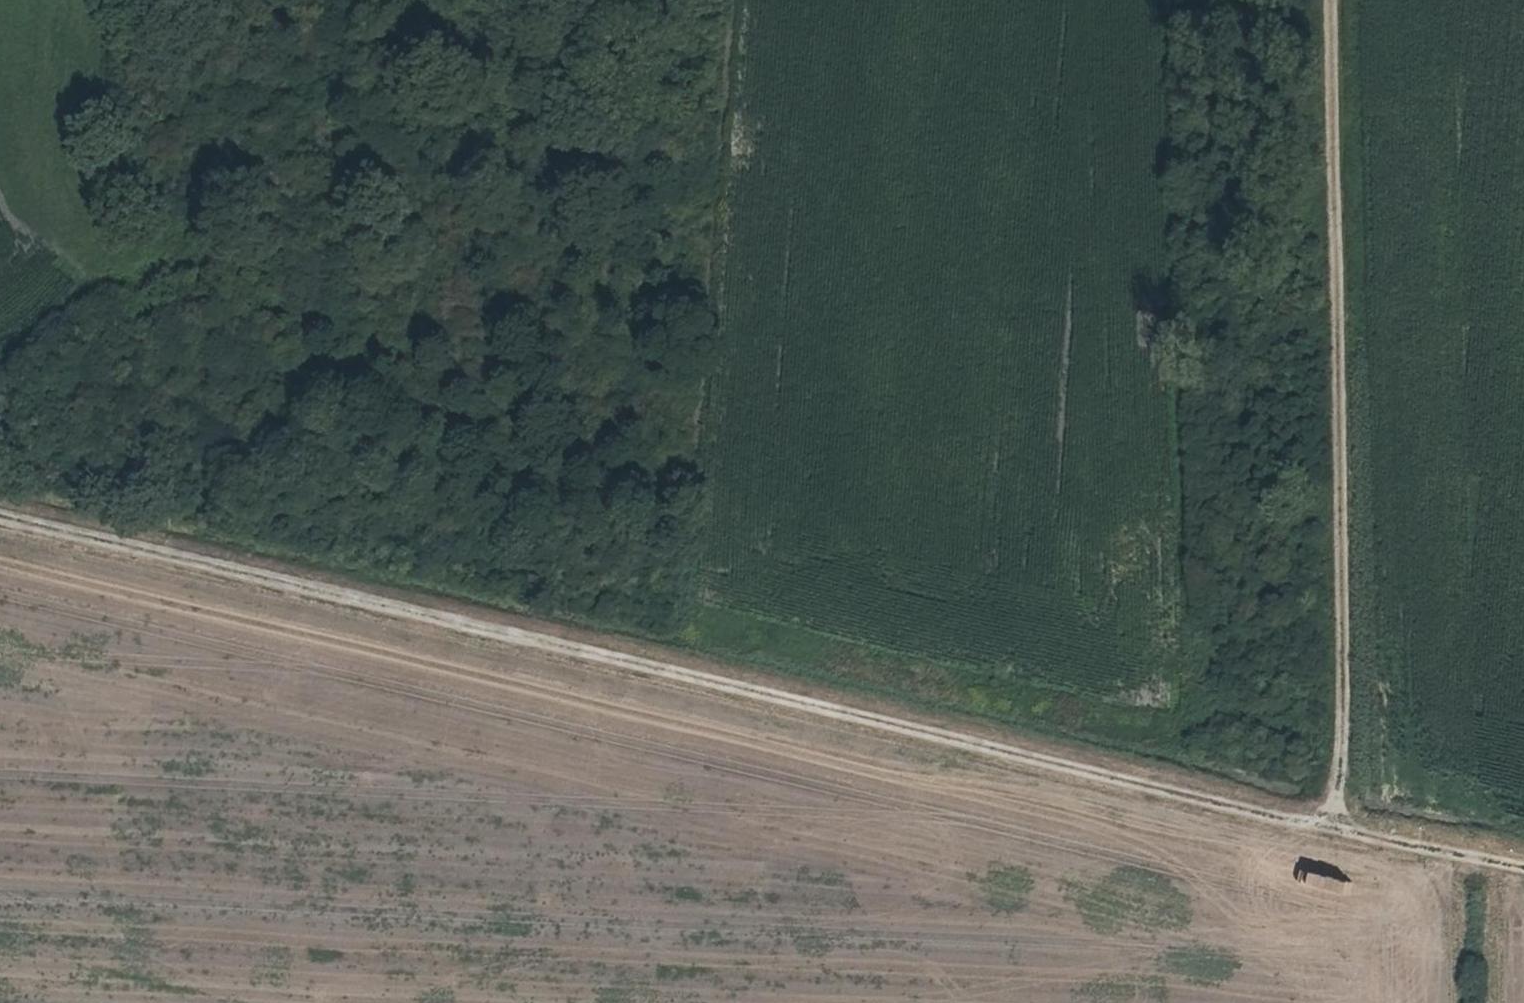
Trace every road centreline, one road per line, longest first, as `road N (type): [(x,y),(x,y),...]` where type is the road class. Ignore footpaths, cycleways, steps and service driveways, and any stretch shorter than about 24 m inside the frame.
road 1 (track): [(1523,871),(0,517)]
road 2 (track): [(1339,833),(1344,690),(1329,0)]

